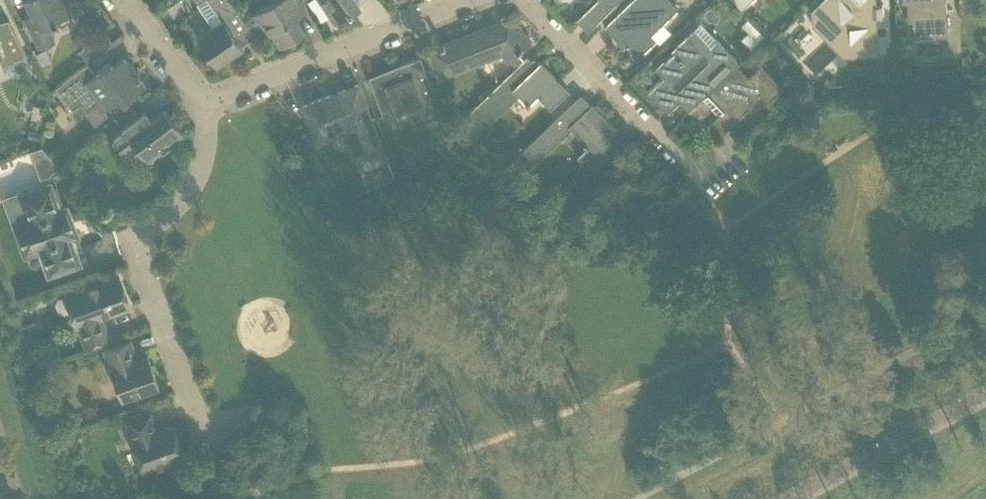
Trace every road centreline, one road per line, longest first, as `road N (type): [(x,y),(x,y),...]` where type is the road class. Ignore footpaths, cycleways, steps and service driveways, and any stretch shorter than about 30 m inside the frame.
road 1 (residential): [(243,423),(219,432),(198,428),(132,242),(173,210),(197,176),(206,102)]
road 2 (residential): [(728,147),(694,178),(526,0)]
road 3 (residential): [(473,0),(206,102)]
road 4 (residential): [(206,102),(189,94),(120,0)]

